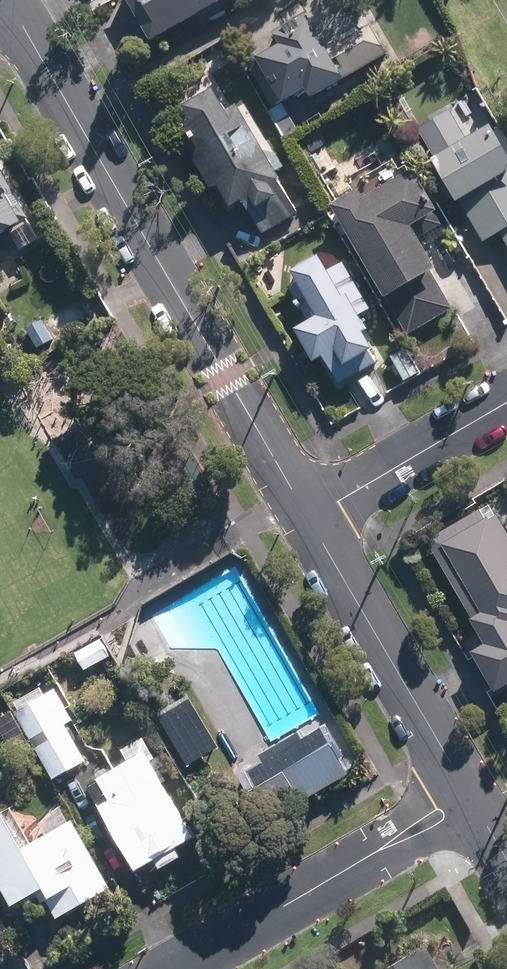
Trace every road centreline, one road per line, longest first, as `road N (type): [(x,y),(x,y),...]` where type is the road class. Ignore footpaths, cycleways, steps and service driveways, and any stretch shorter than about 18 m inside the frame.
road 1 (tertiary): [(304,518),(4,0)]
road 2 (residential): [(175,968),(467,795)]
road 3 (tertiary): [(467,795),(304,518)]
road 4 (residential): [(506,402),(304,518)]

